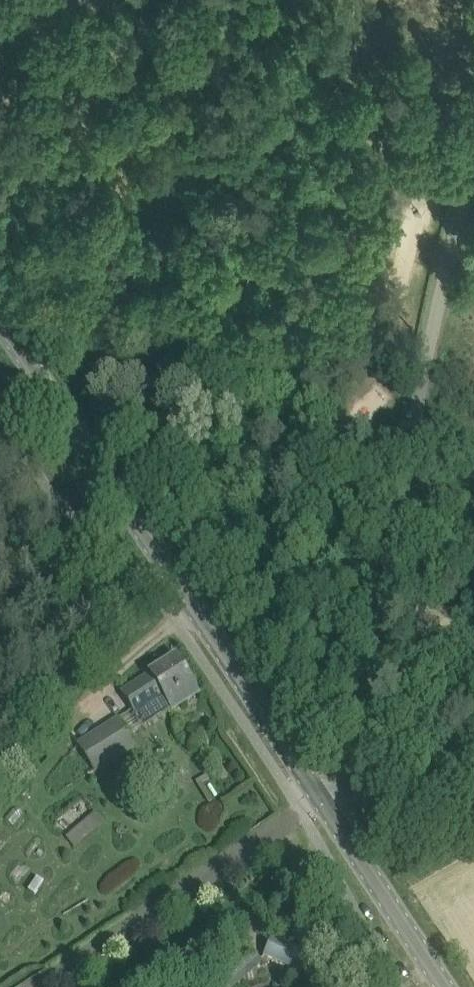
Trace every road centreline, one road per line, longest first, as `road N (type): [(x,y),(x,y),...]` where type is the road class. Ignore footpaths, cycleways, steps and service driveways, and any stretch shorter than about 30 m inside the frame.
road 1 (unclassified): [(320,795),(356,769),(435,310),(473,172)]
road 2 (tertiary): [(320,795),(0,321)]
road 3 (track): [(300,811),(25,986)]
road 4 (tertiary): [(445,986),(320,795)]

